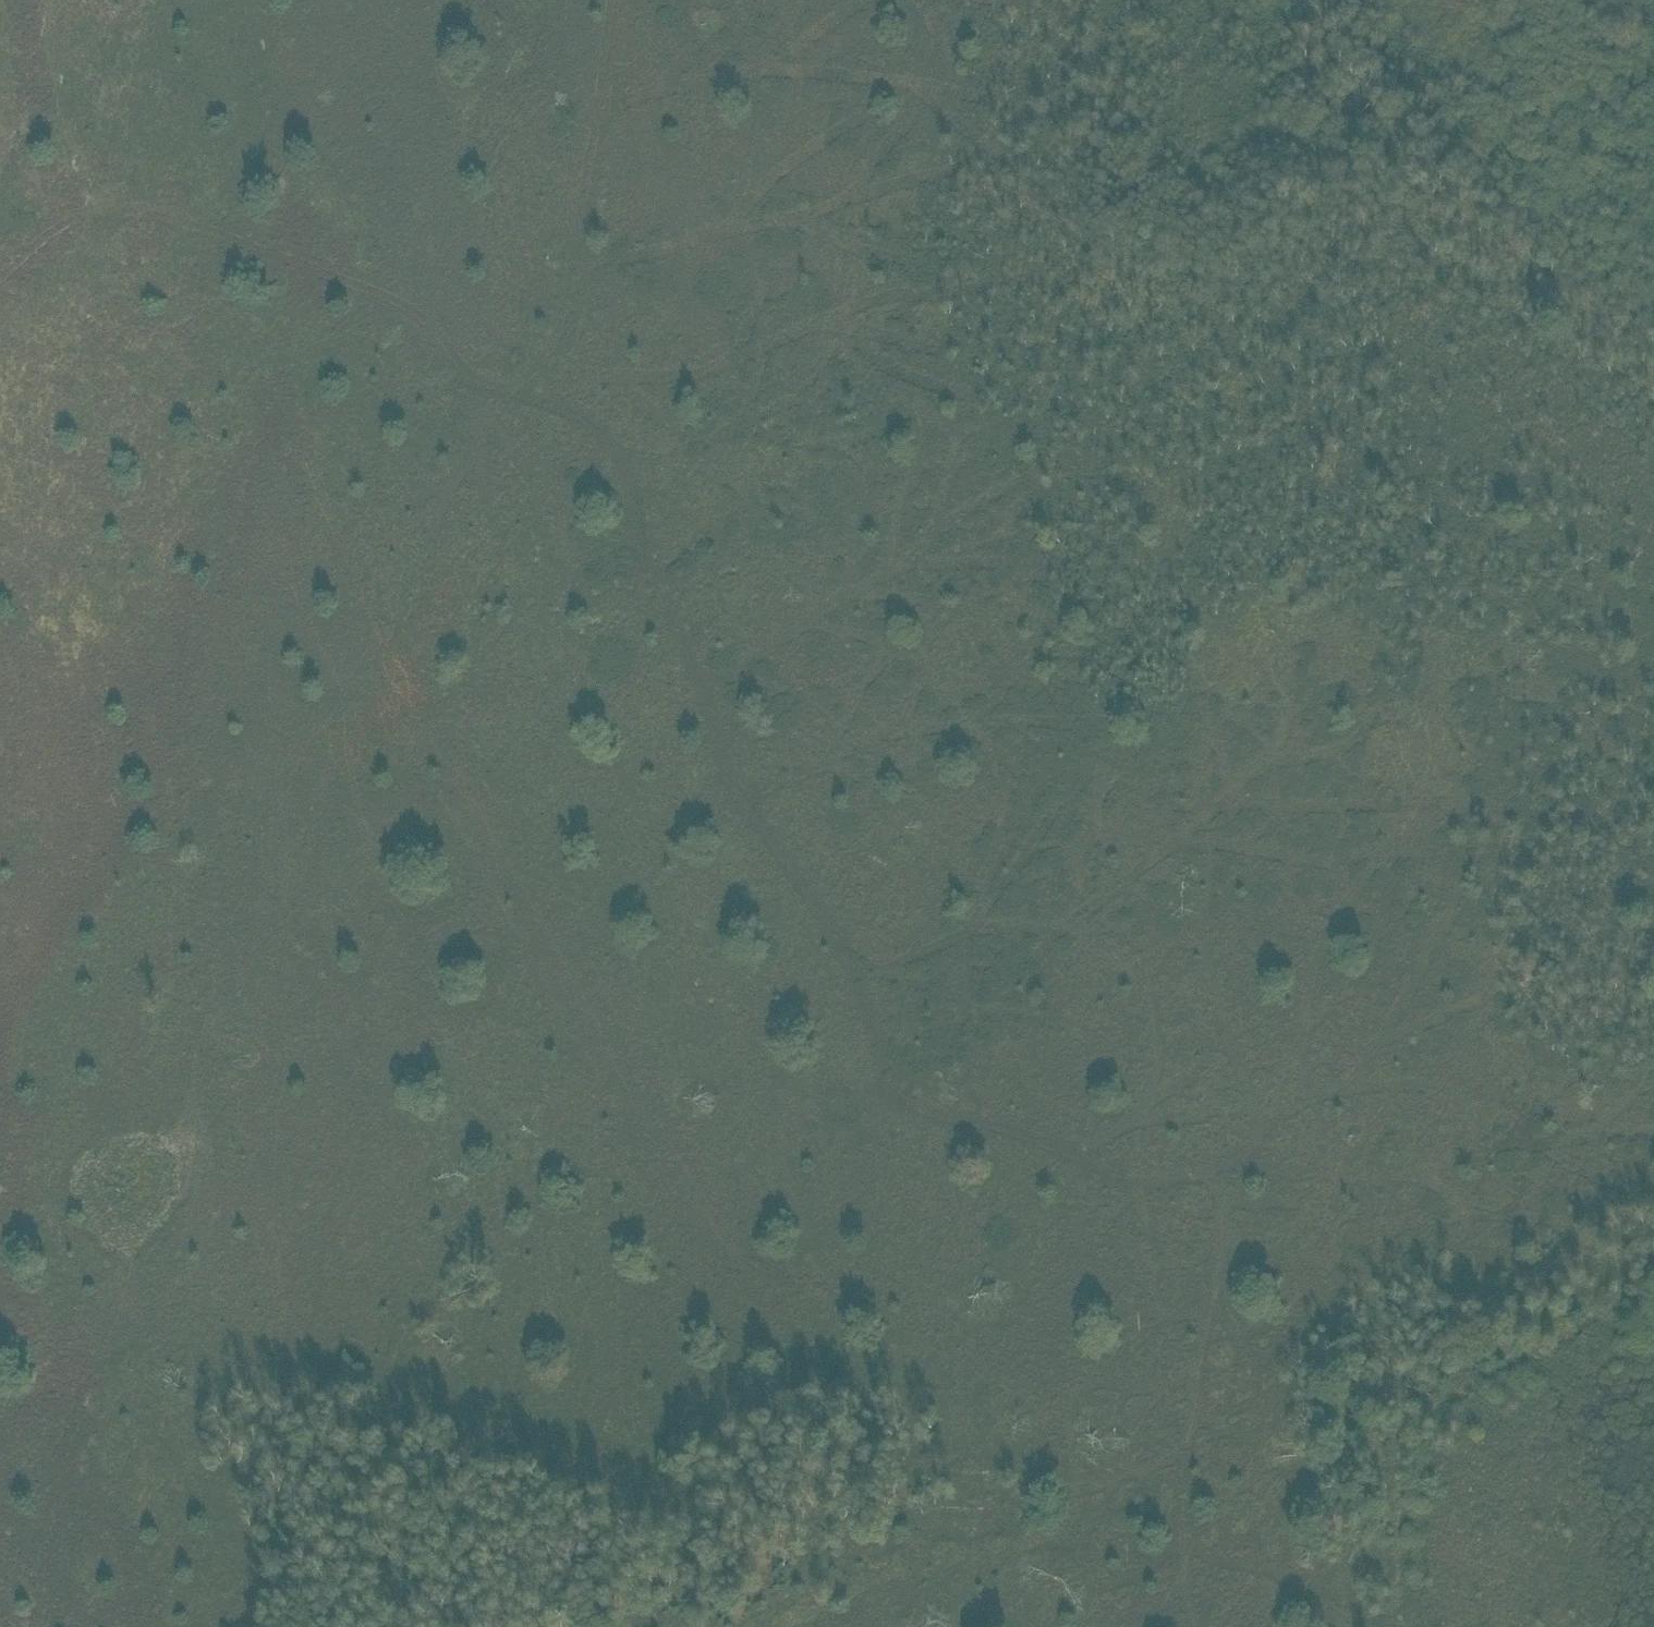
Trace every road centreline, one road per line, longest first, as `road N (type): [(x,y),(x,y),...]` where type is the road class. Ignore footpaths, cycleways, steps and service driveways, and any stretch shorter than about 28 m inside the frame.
road 1 (track): [(1393,1452),(1393,1626)]

